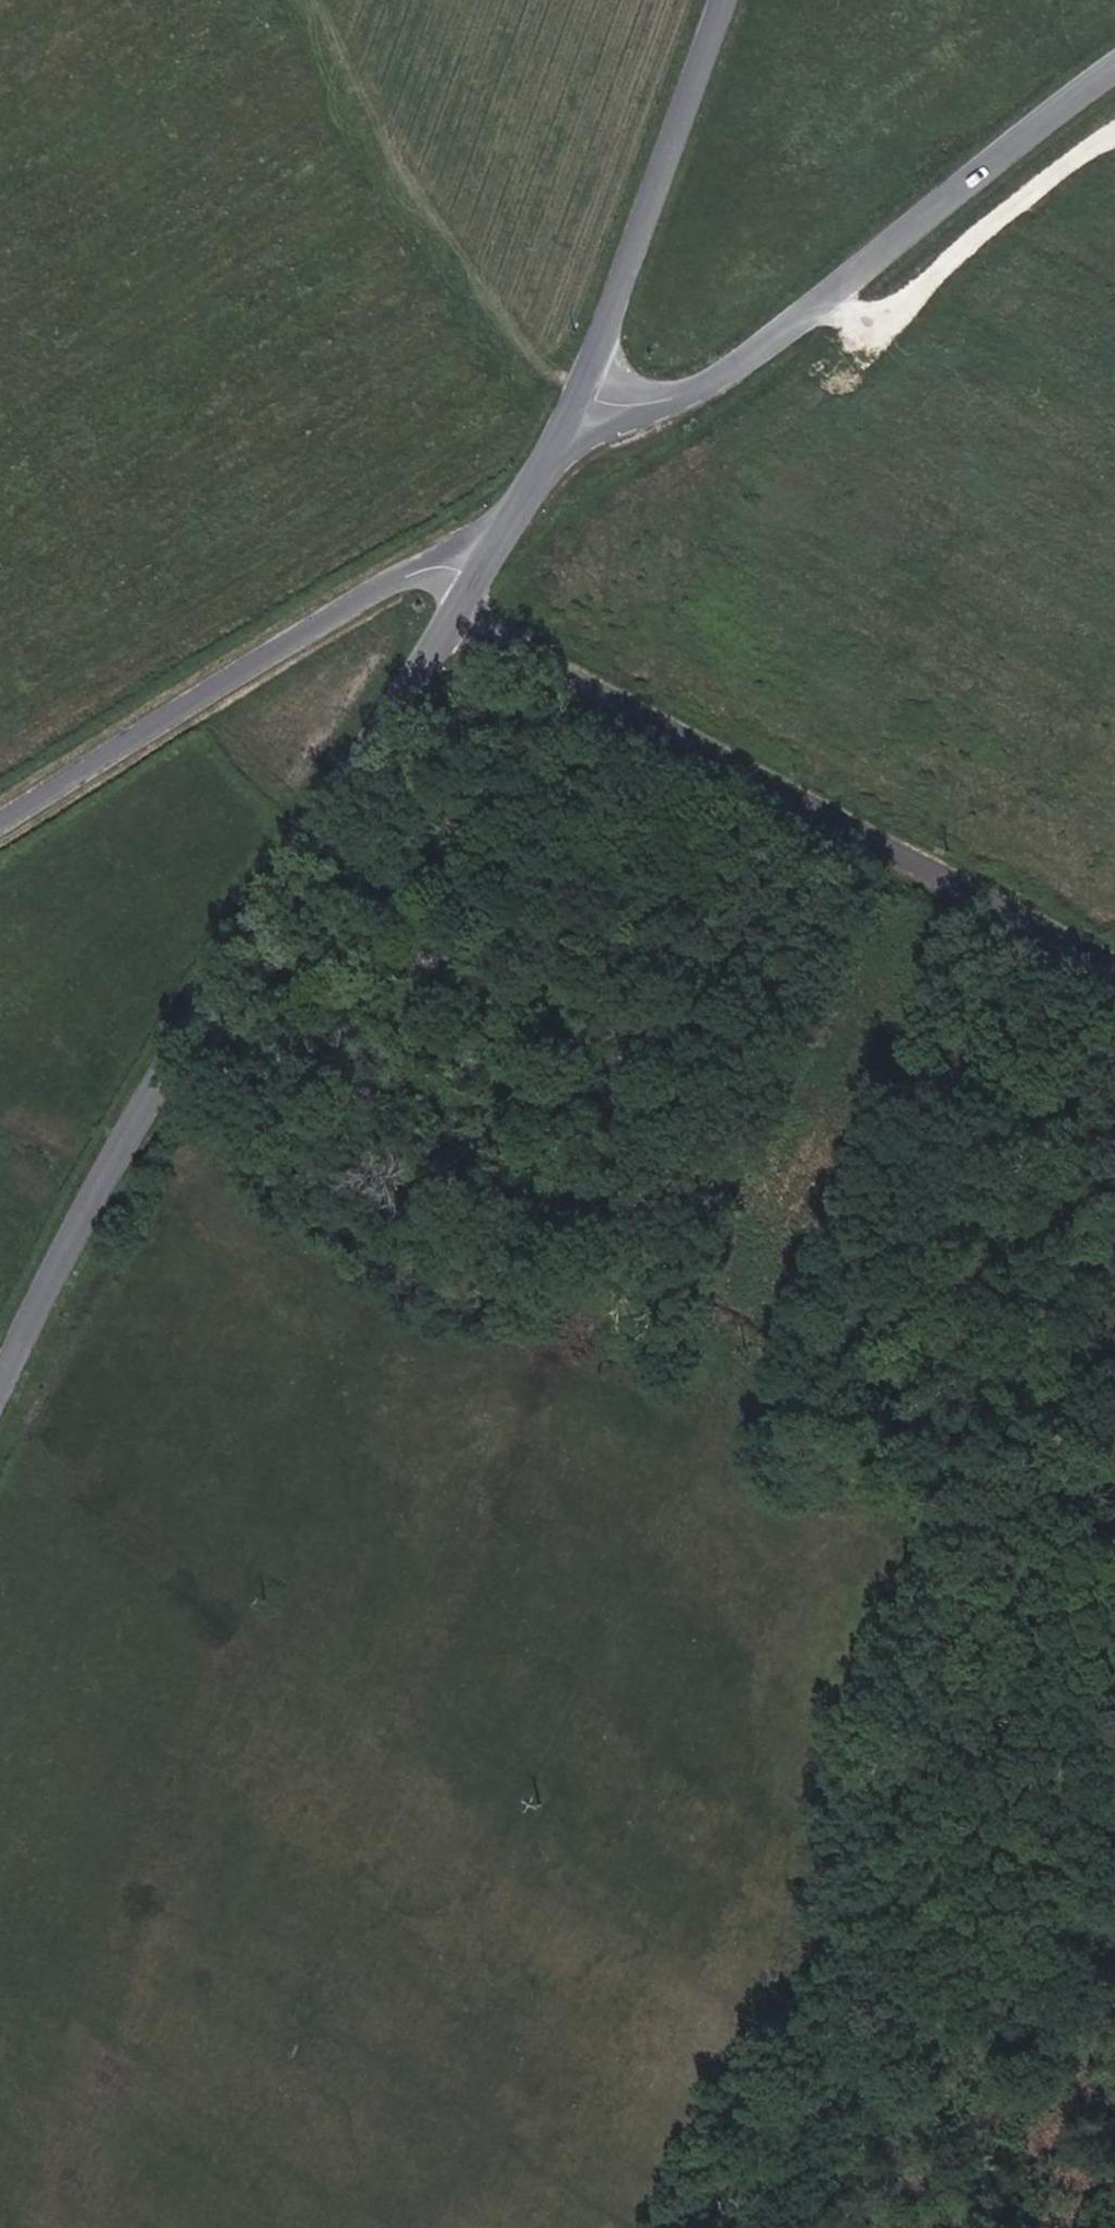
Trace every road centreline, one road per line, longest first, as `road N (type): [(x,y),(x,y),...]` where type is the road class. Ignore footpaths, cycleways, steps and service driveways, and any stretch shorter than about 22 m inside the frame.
road 1 (tertiary): [(452,617),(151,1097),(0,1387)]
road 2 (unclassified): [(1114,970),(452,617)]
road 3 (tertiary): [(567,412),(615,418),(678,406),(1114,66)]
road 4 (unclassified): [(0,822),(408,575),(451,568),(474,577)]
road 5 (tertiary): [(721,0),(567,412)]
road 6 (tertiary): [(567,412),(474,577)]

